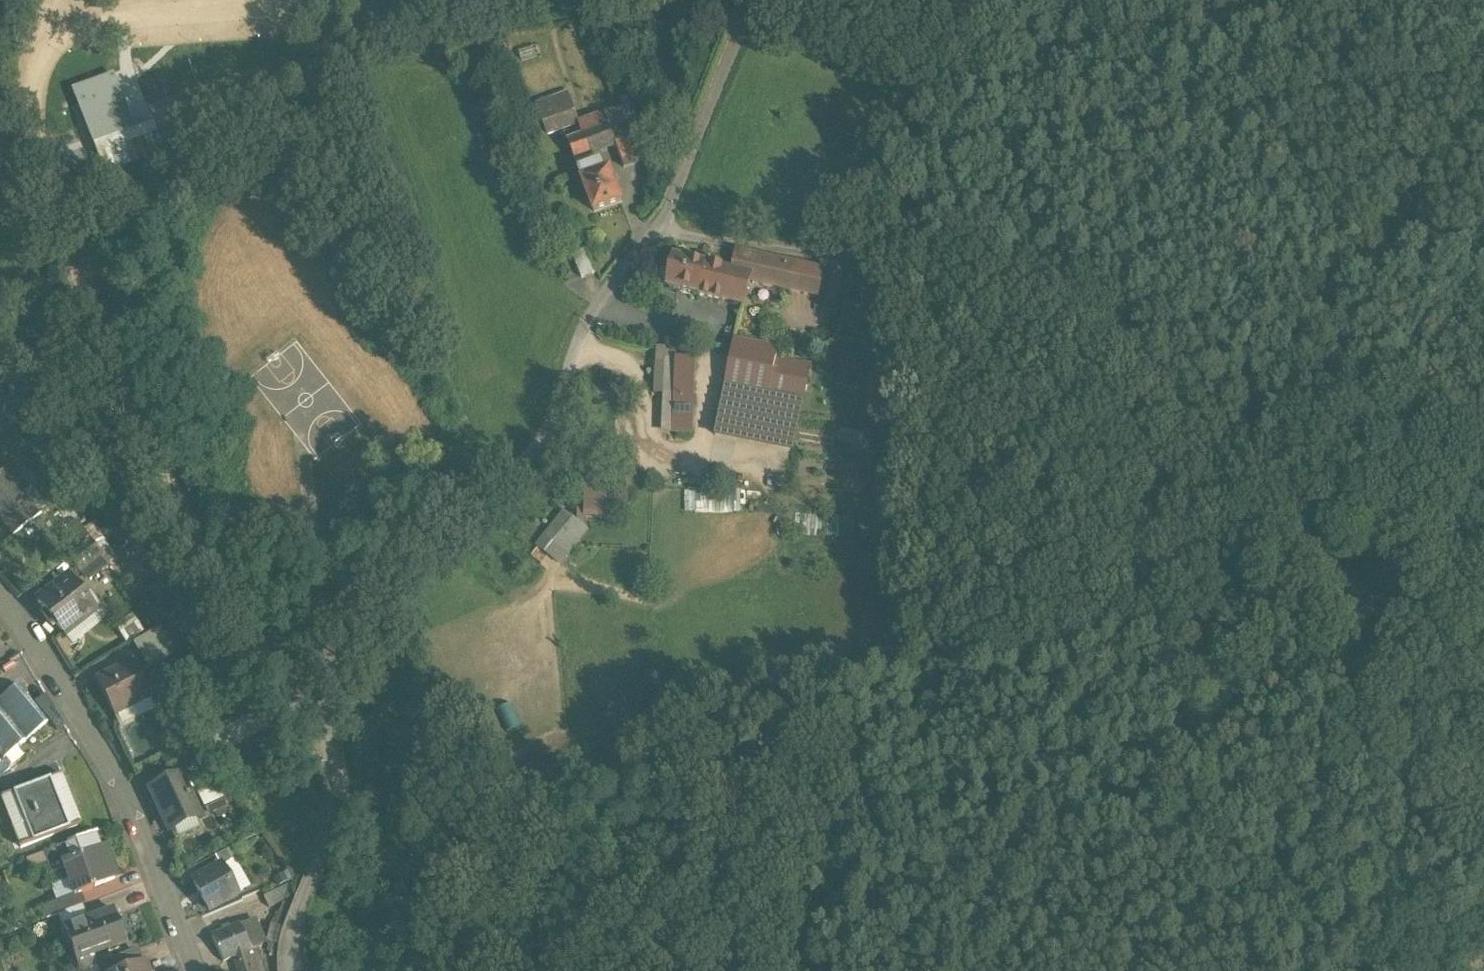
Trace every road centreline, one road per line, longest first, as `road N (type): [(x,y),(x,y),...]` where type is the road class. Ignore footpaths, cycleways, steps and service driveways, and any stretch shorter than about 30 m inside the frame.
road 1 (residential): [(292,970),(296,917),(337,805),(328,749),(334,651),(364,598),(413,545),(540,443),(586,319),(657,227)]
road 2 (track): [(63,238),(444,61)]
road 3 (residential): [(194,970),(93,746),(0,600)]
road 4 (track): [(657,227),(754,0)]

